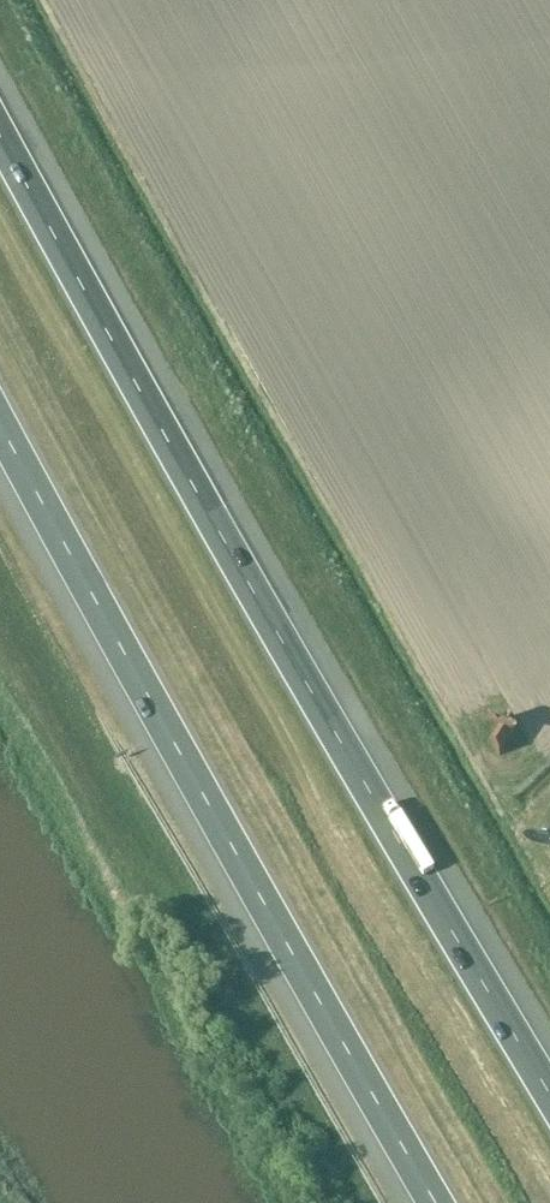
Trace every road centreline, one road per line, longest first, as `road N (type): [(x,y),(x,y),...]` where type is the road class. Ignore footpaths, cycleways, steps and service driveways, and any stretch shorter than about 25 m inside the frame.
road 1 (motorway): [(549,1096),(273,627),(0,134)]
road 2 (motorway): [(0,426),(436,1202)]

